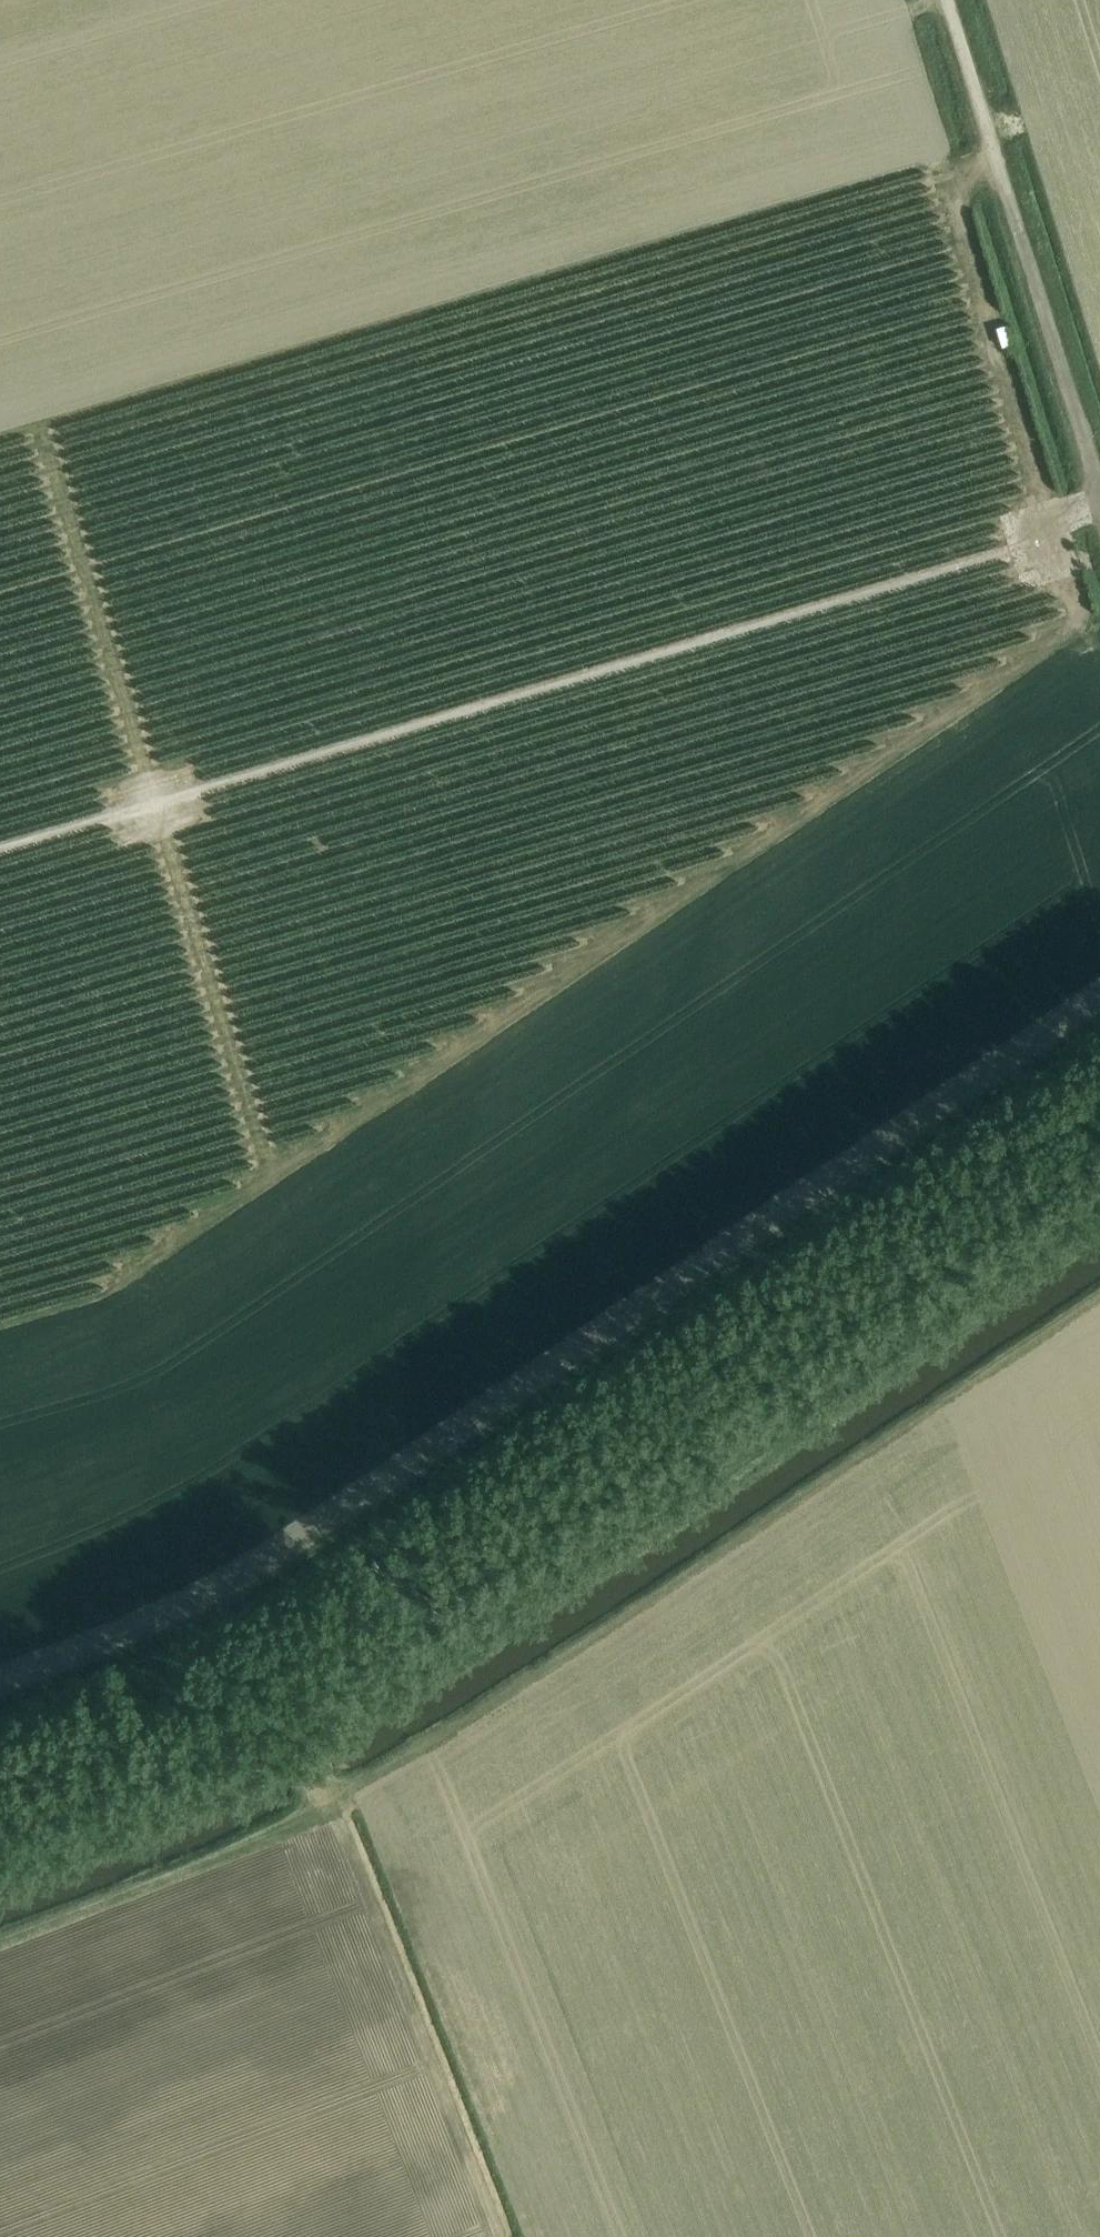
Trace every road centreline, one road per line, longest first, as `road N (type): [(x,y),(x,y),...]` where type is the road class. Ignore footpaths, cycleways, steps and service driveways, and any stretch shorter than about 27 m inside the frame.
road 1 (track): [(1099,492),(1023,238)]
road 2 (unclassified): [(1023,238),(949,0)]

